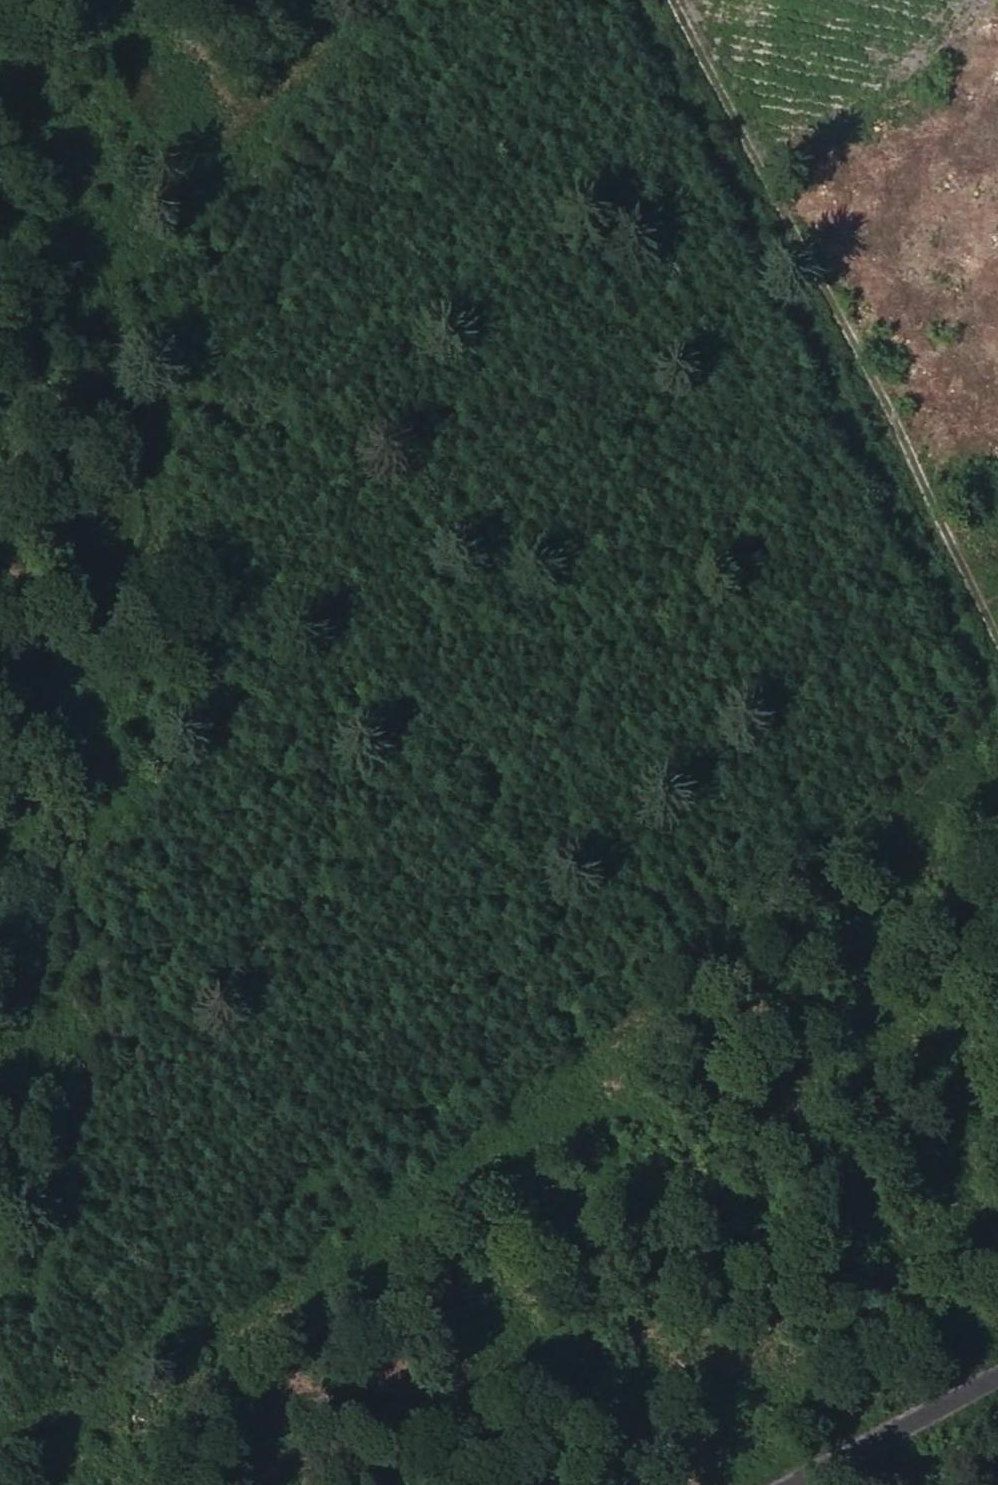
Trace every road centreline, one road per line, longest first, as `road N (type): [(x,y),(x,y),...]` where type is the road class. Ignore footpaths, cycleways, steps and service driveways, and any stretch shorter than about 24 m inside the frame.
road 1 (track): [(675,0),(997,634)]
road 2 (unclassified): [(997,1379),(797,1484)]

